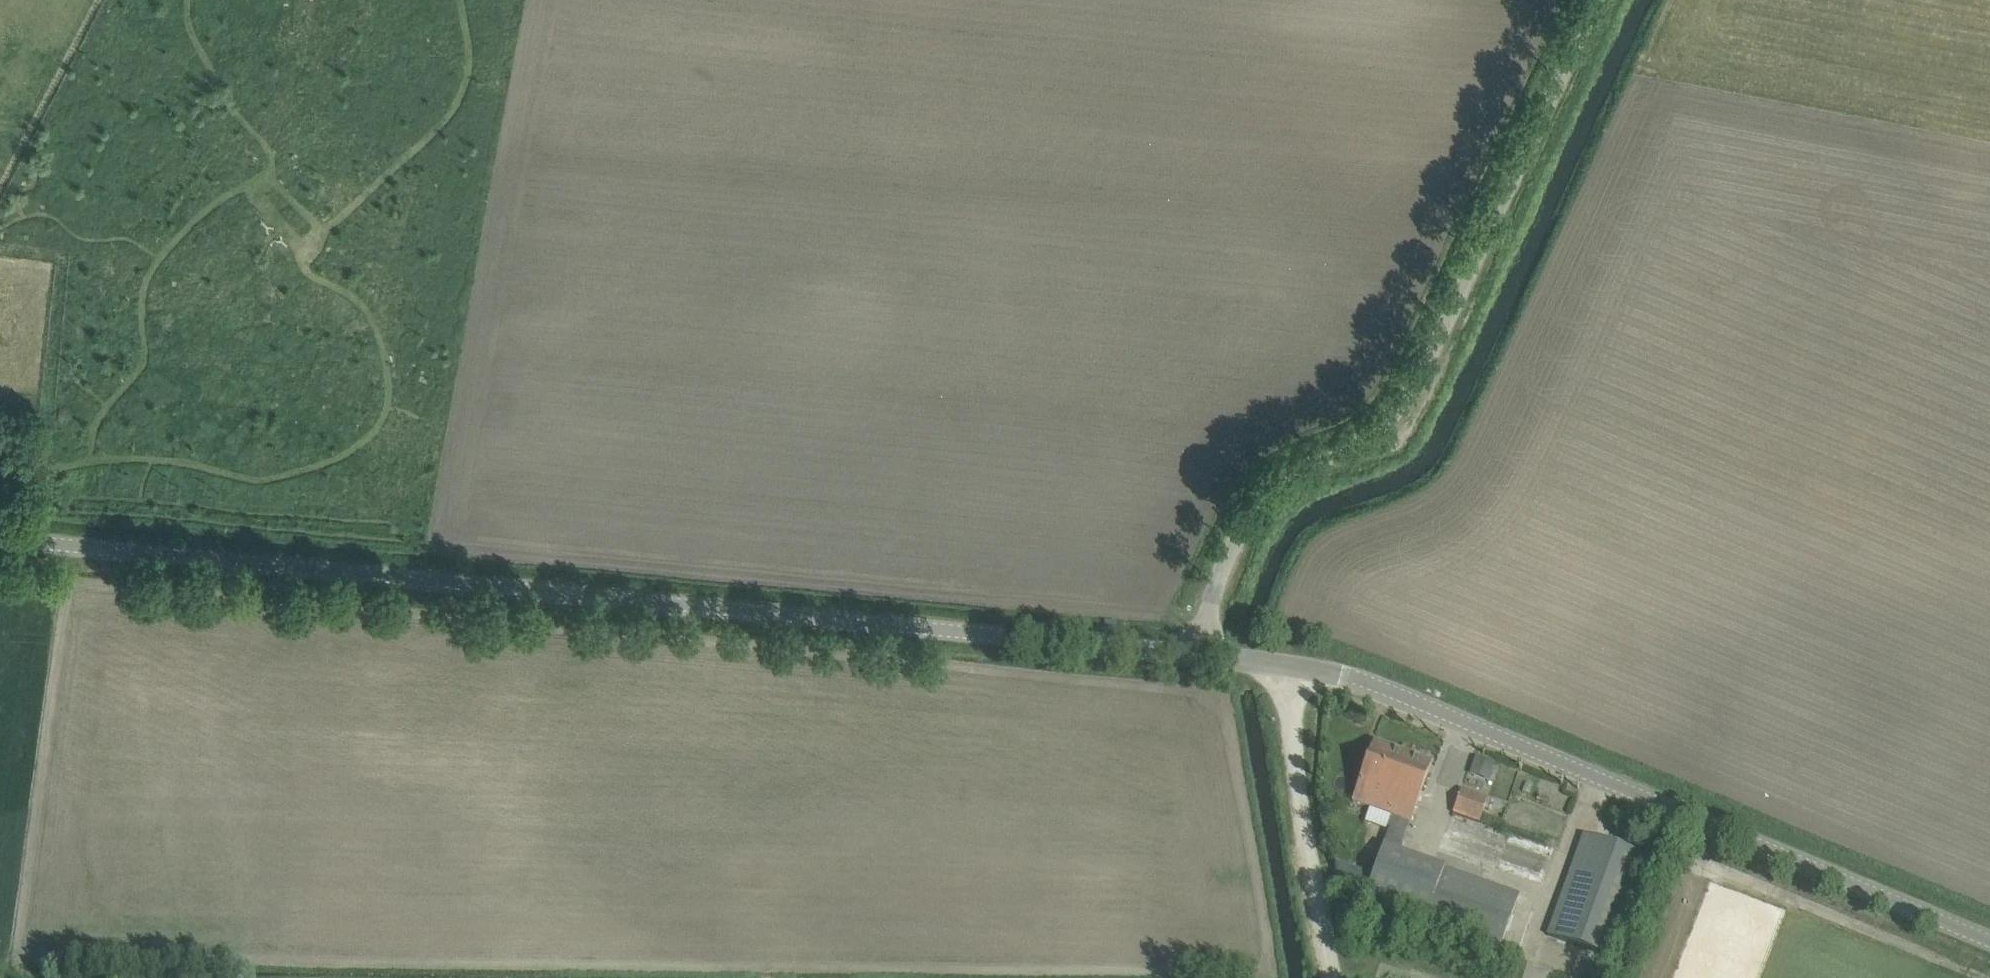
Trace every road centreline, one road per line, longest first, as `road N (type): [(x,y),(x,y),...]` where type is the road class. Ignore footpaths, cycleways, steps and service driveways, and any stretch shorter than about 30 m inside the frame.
road 1 (unclassified): [(1202,655),(0,542)]
road 2 (unclassified): [(1989,939),(1406,688),(1202,655)]
road 3 (unclassified): [(1202,655),(1225,557),(1264,495),(1300,459),(1383,433),(1409,406),(1602,0)]
road 4 (track): [(1275,663),(1331,977)]

